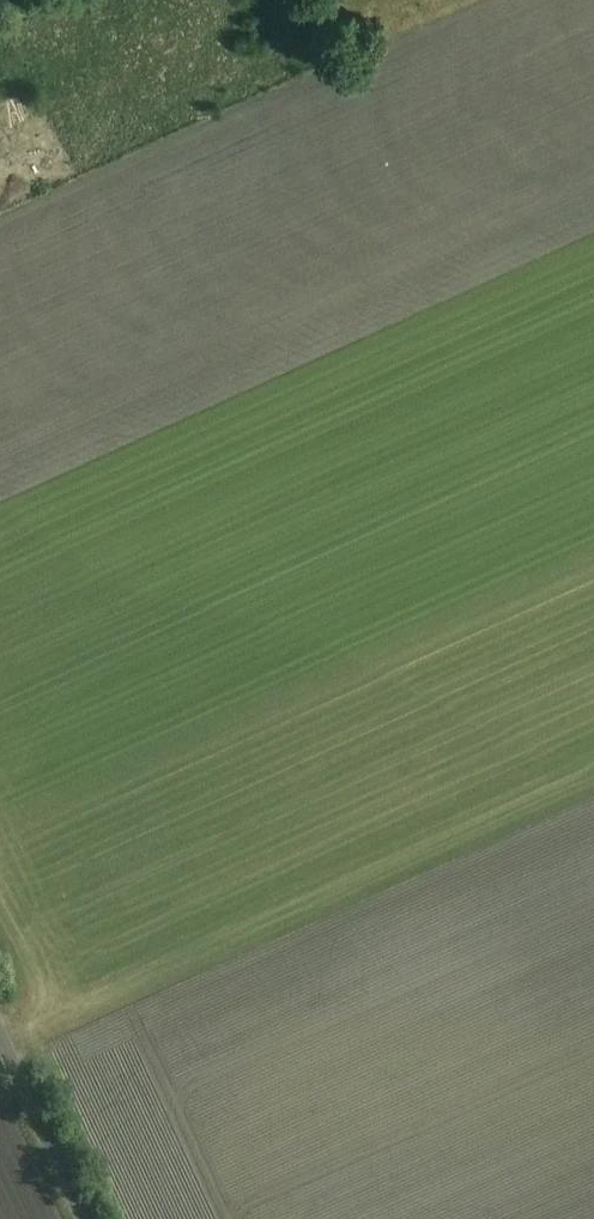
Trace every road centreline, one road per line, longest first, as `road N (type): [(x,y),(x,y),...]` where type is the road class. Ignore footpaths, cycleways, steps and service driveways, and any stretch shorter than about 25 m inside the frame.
road 1 (unclassified): [(83,1218),(0,1039)]

